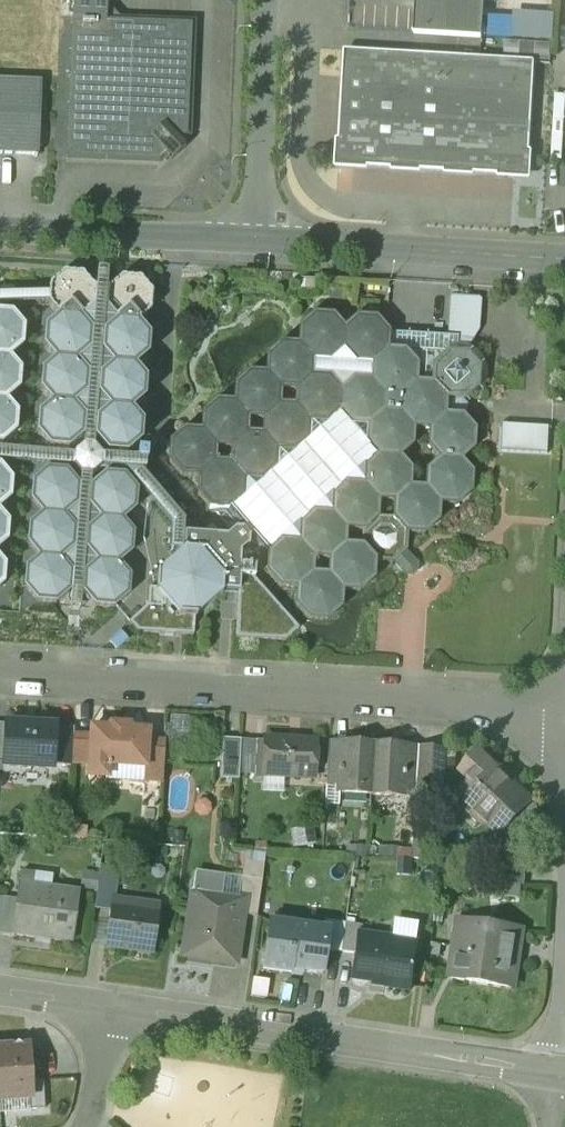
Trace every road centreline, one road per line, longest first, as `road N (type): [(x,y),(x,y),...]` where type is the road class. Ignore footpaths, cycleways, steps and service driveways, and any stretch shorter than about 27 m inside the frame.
road 1 (residential): [(0,680),(564,709)]
road 2 (residential): [(564,1069),(112,1007)]
road 3 (residential): [(564,259),(256,242)]
road 4 (residential): [(256,242),(0,230)]
road 5 (residential): [(266,0),(256,242)]
road 6 (residential): [(112,1007),(87,1126)]

